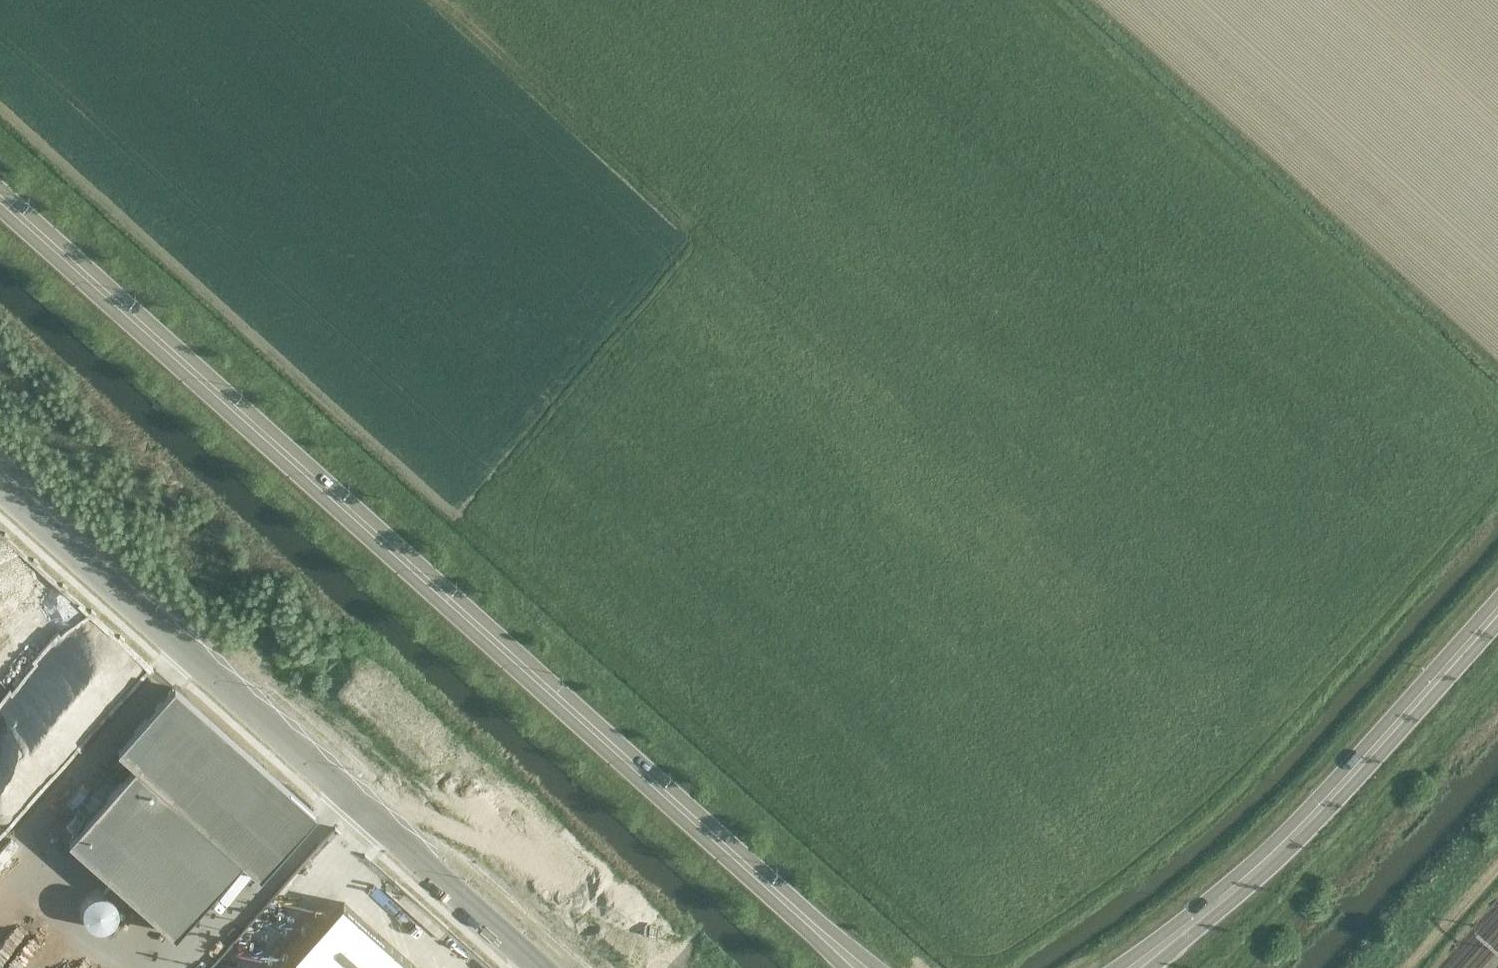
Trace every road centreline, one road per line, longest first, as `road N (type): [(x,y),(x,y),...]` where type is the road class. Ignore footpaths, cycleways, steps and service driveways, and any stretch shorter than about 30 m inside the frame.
road 1 (secondary): [(862,967),(0,199)]
road 2 (unclassified): [(0,490),(544,967)]
road 3 (secondary): [(1135,966),(1325,802),(1497,609)]
road 4 (track): [(1497,866),(1407,967)]

